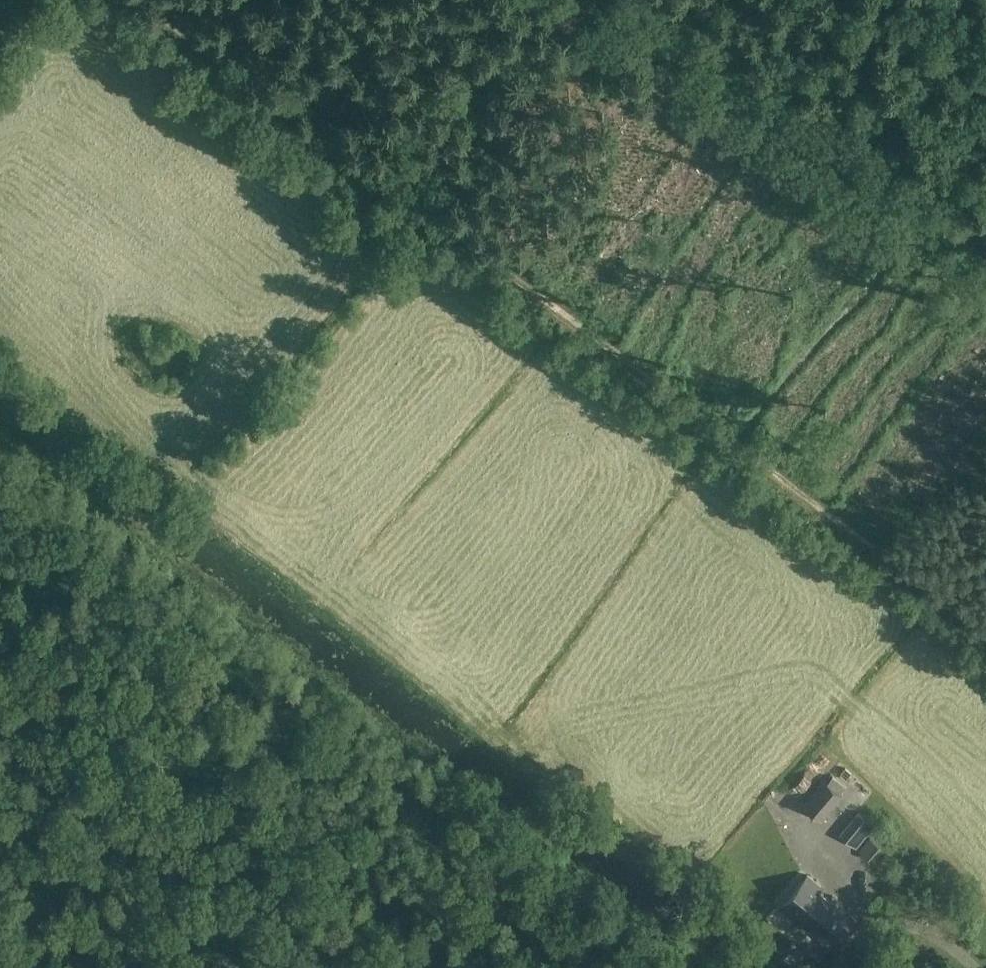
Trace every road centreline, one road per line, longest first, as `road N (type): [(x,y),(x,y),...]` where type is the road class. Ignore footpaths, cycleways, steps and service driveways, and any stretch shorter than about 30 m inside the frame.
road 1 (track): [(985,627),(774,479),(712,425),(131,0)]

